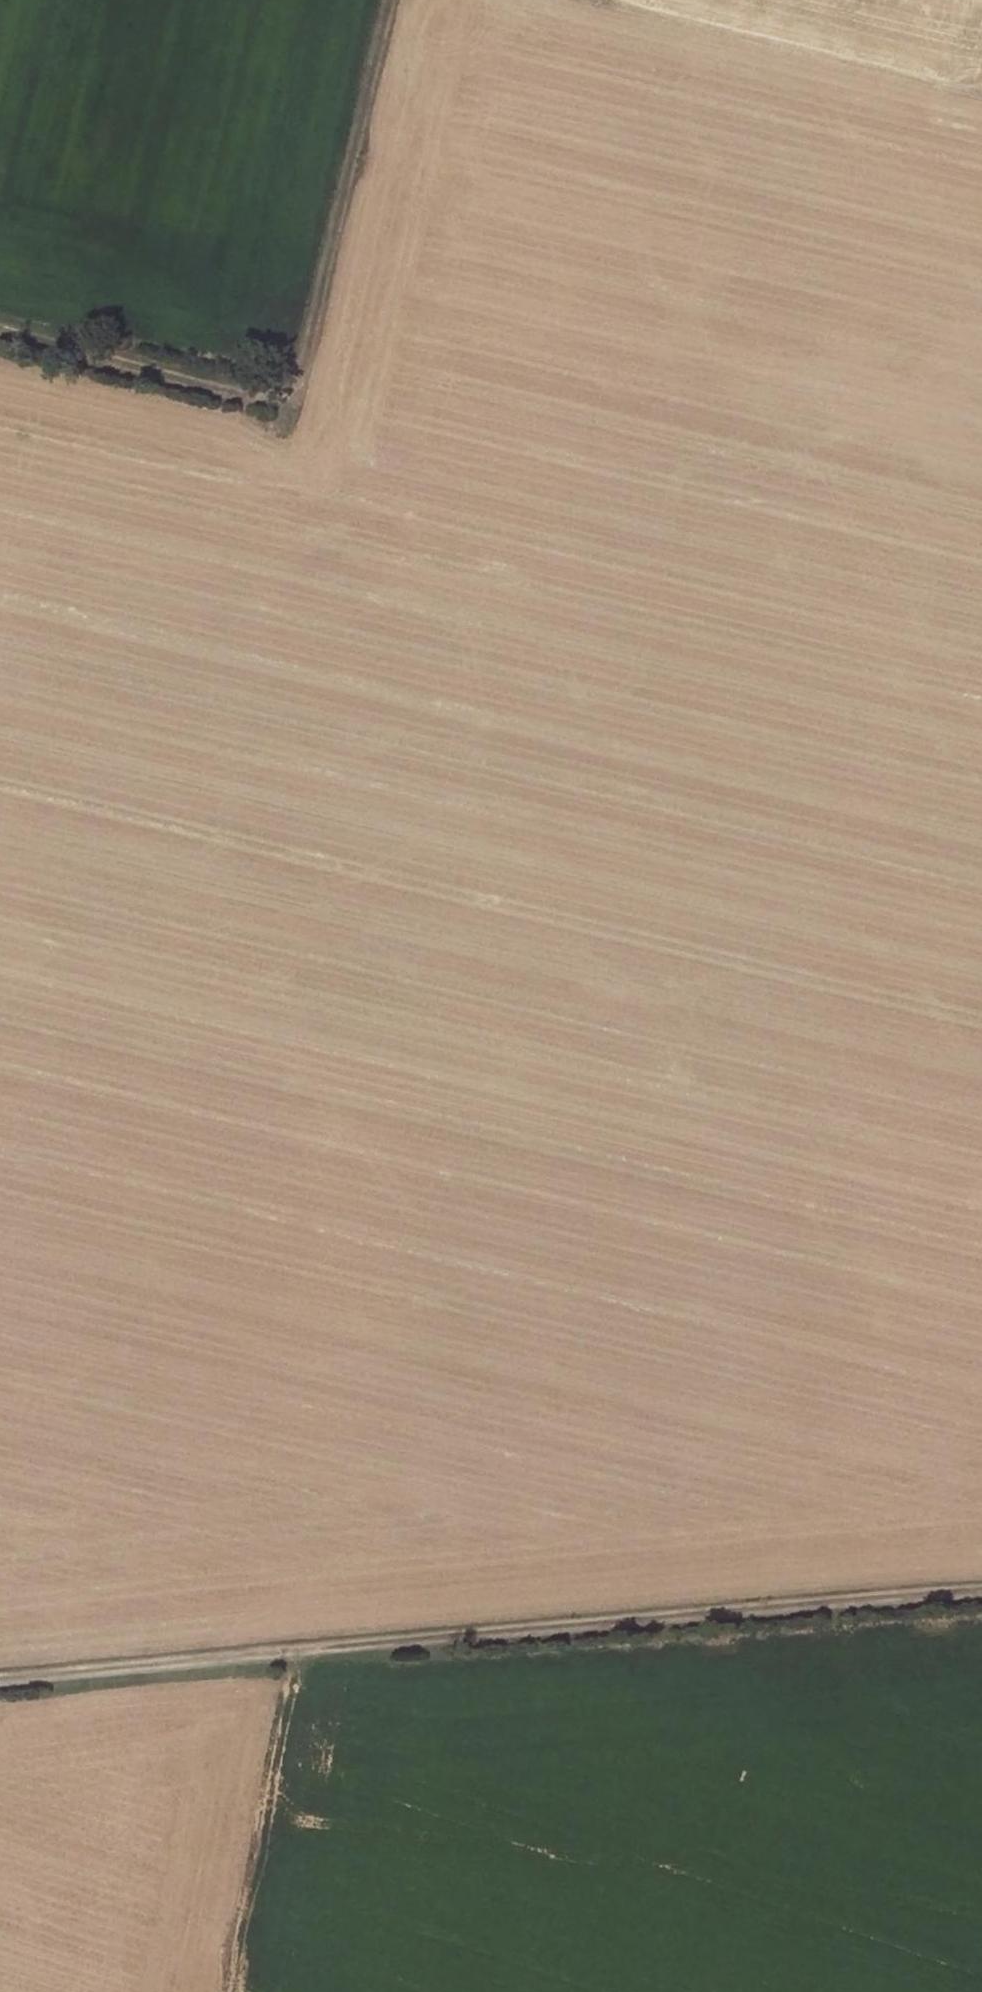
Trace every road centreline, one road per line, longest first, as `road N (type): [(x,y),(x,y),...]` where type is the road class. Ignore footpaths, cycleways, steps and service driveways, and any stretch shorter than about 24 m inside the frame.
road 1 (track): [(981,1617),(0,1679)]
road 2 (track): [(0,351),(293,420)]

